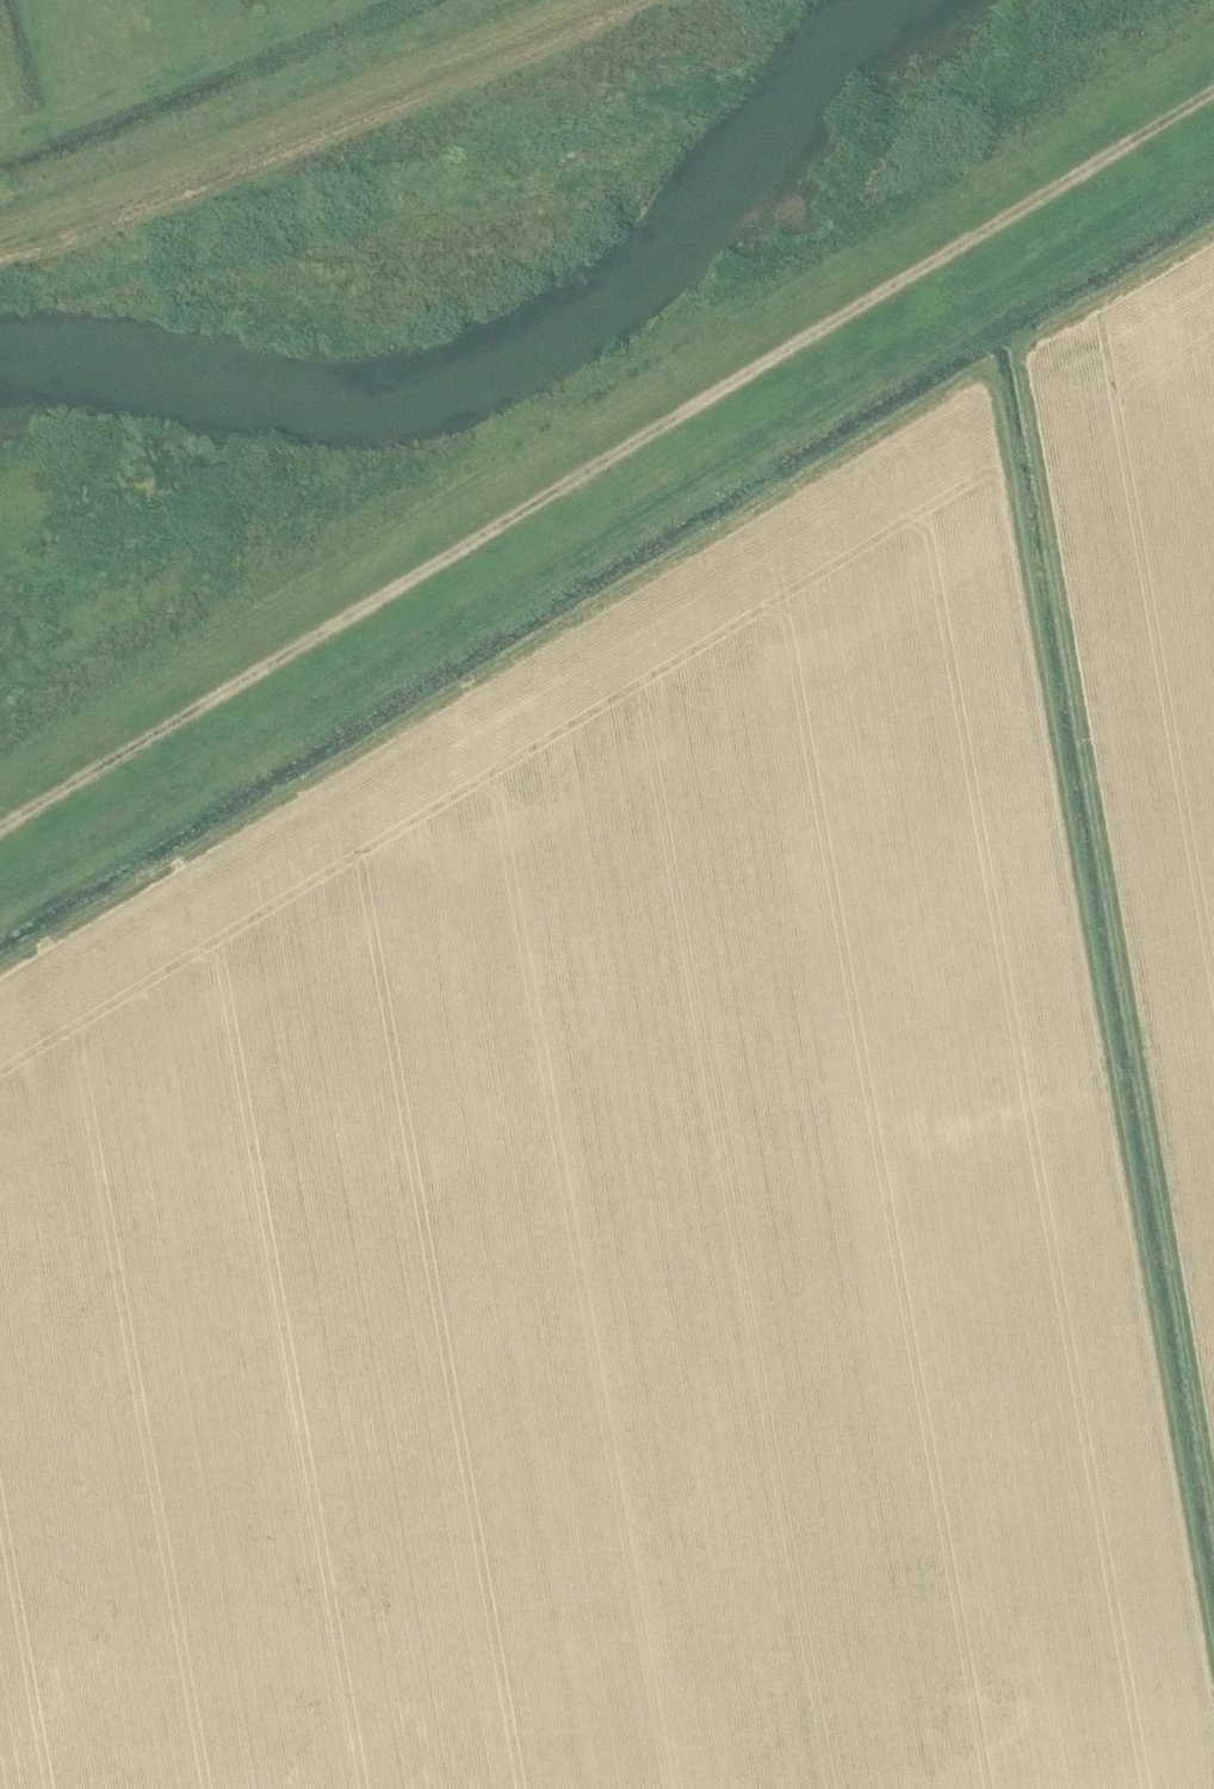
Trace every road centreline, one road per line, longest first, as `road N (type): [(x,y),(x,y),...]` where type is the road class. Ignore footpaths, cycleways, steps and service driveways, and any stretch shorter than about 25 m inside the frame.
road 1 (track): [(0,861),(1213,116)]

